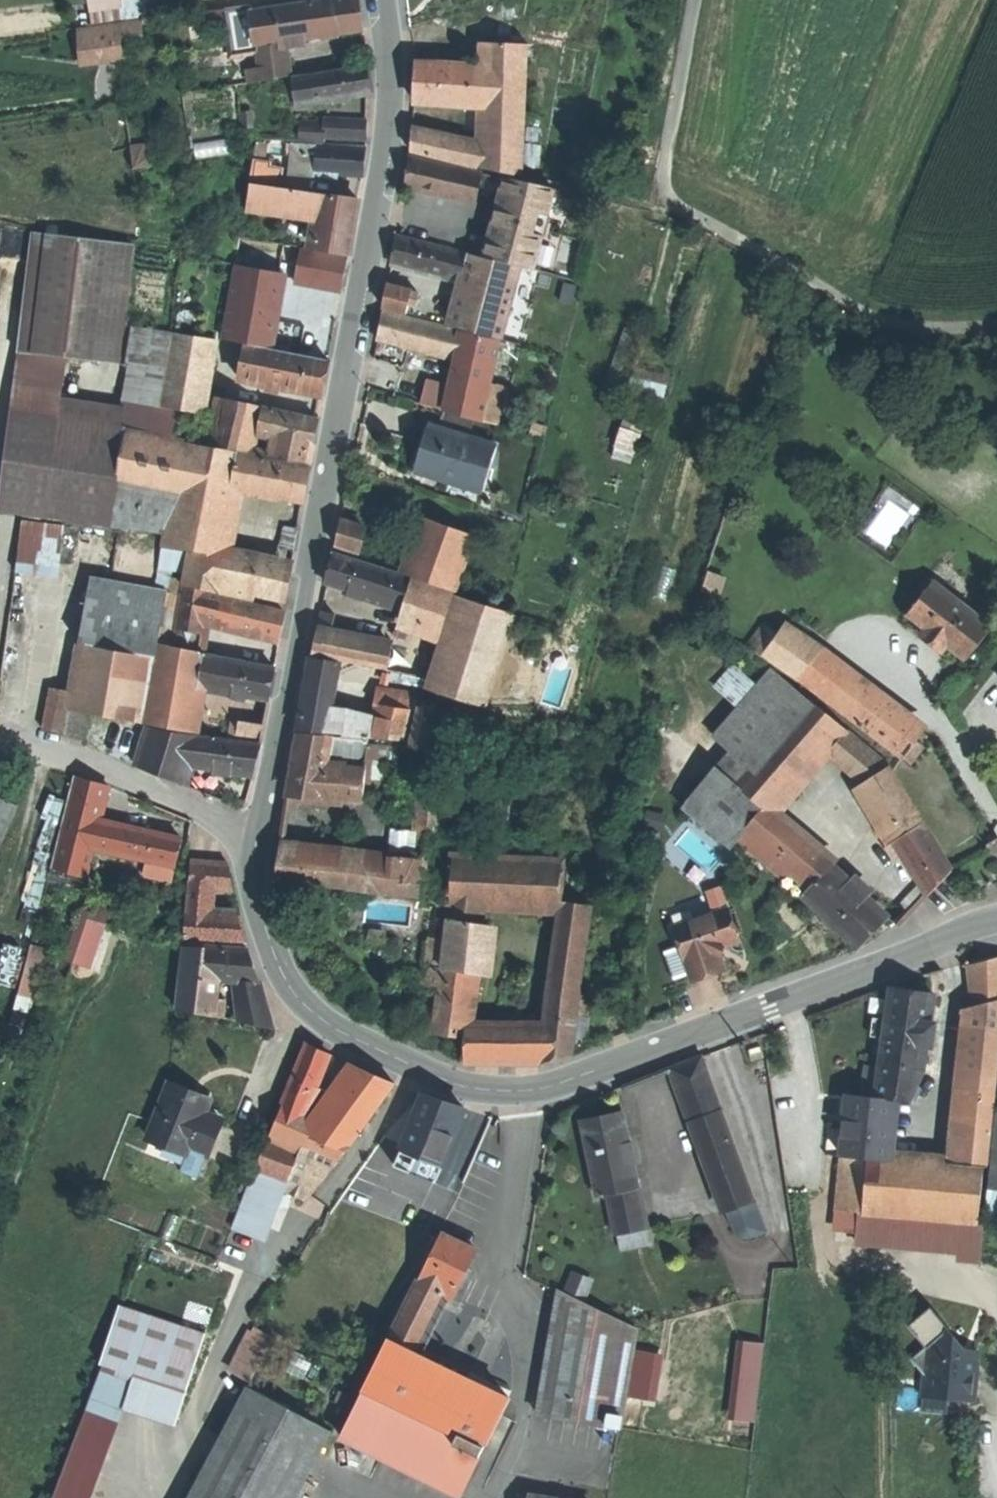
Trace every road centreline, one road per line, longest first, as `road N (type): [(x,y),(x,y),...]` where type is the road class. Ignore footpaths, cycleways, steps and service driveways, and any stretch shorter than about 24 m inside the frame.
road 1 (tertiary): [(258,831),(253,880),(264,929),(312,1011),(376,1049),(490,1089),(558,1086),(996,920)]
road 2 (tertiary): [(384,0),(391,158),(258,831)]
road 3 (residential): [(0,736),(64,753),(218,823),(258,831)]

